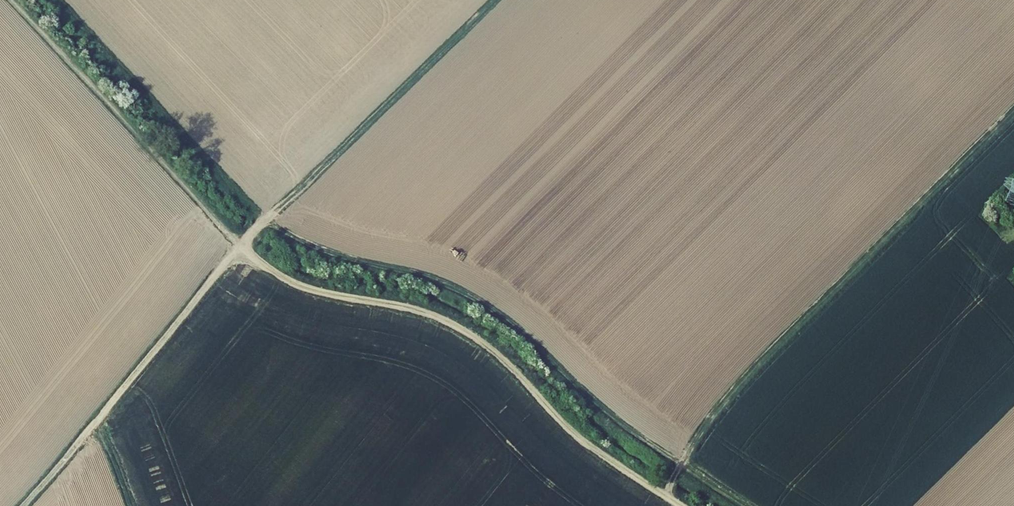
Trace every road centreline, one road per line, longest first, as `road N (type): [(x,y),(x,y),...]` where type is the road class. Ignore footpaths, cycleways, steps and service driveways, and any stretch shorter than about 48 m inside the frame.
road 1 (track): [(54,0),(265,222),(294,242),(449,287),(486,307),(617,426),(743,505)]
road 2 (track): [(24,505),(239,247),(497,0)]
road 3 (unclassified): [(239,247),(305,288),(406,307),(455,325),(497,354),(588,446),(682,505)]
road 4 (track): [(1013,113),(740,383),(666,496)]
road 5 (track): [(3,0),(239,247)]

